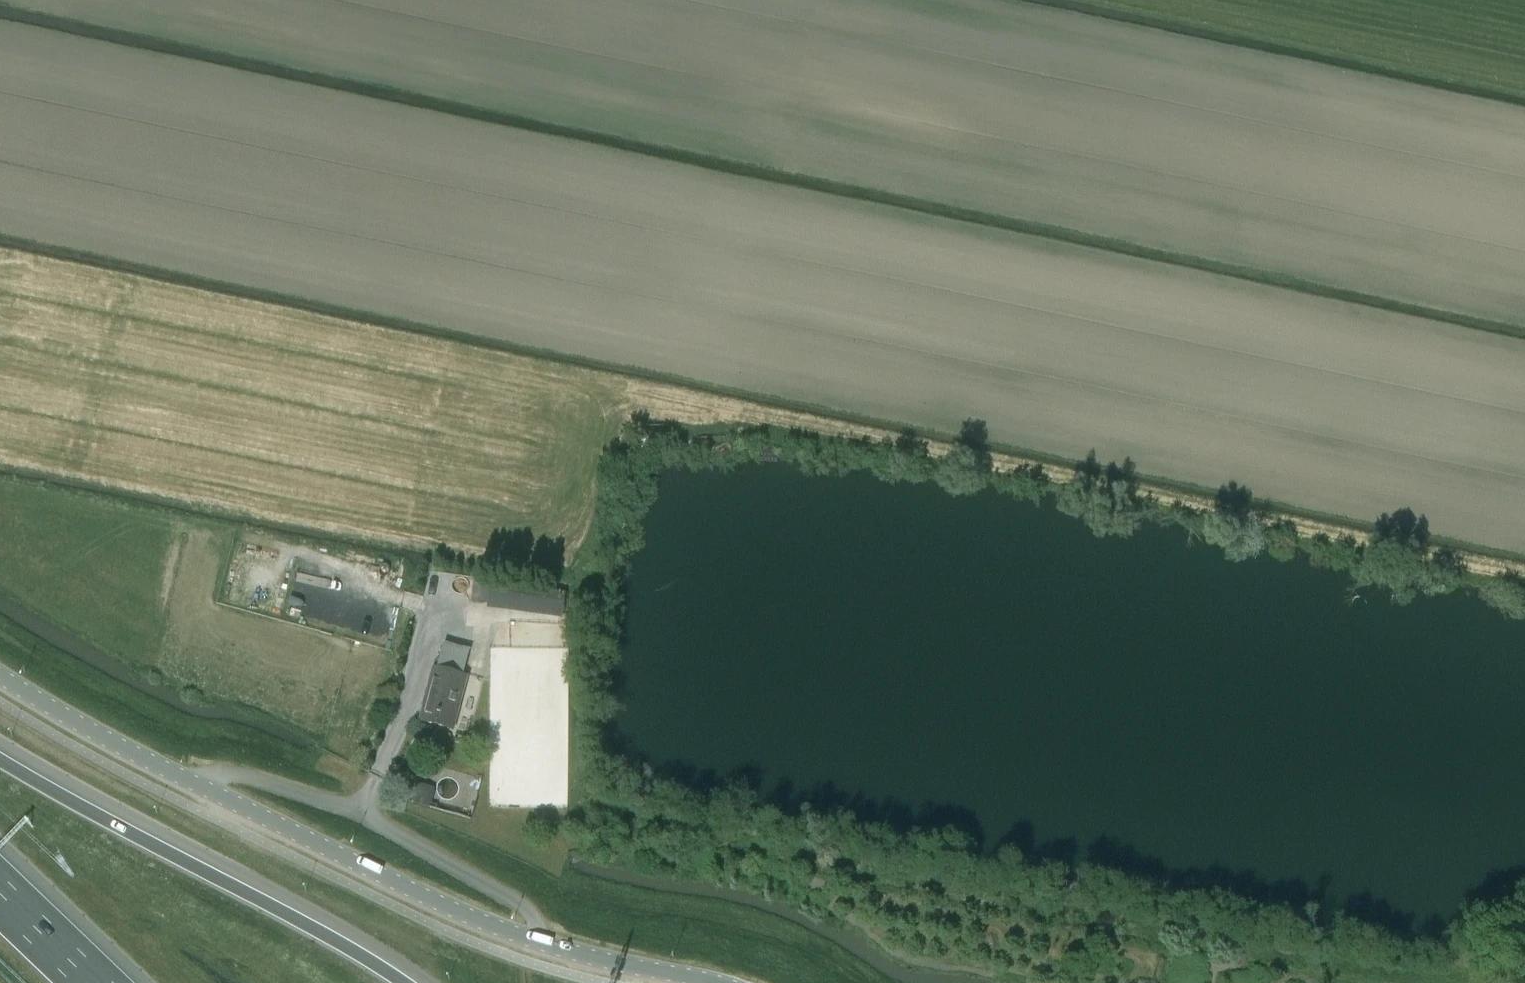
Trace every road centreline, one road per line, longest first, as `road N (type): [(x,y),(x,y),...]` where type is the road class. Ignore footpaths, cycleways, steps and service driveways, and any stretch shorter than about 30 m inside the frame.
road 1 (motorway): [(400,982),(0,760)]
road 2 (unclassified): [(543,943),(527,909),(362,813),(240,776),(213,776),(200,787)]
road 3 (tertiary): [(200,787),(491,928),(543,943)]
road 4 (tertiary): [(0,677),(200,787)]
road 5 (tertiary): [(543,943),(703,982)]
road 6 (motorway): [(92,982),(0,895)]

